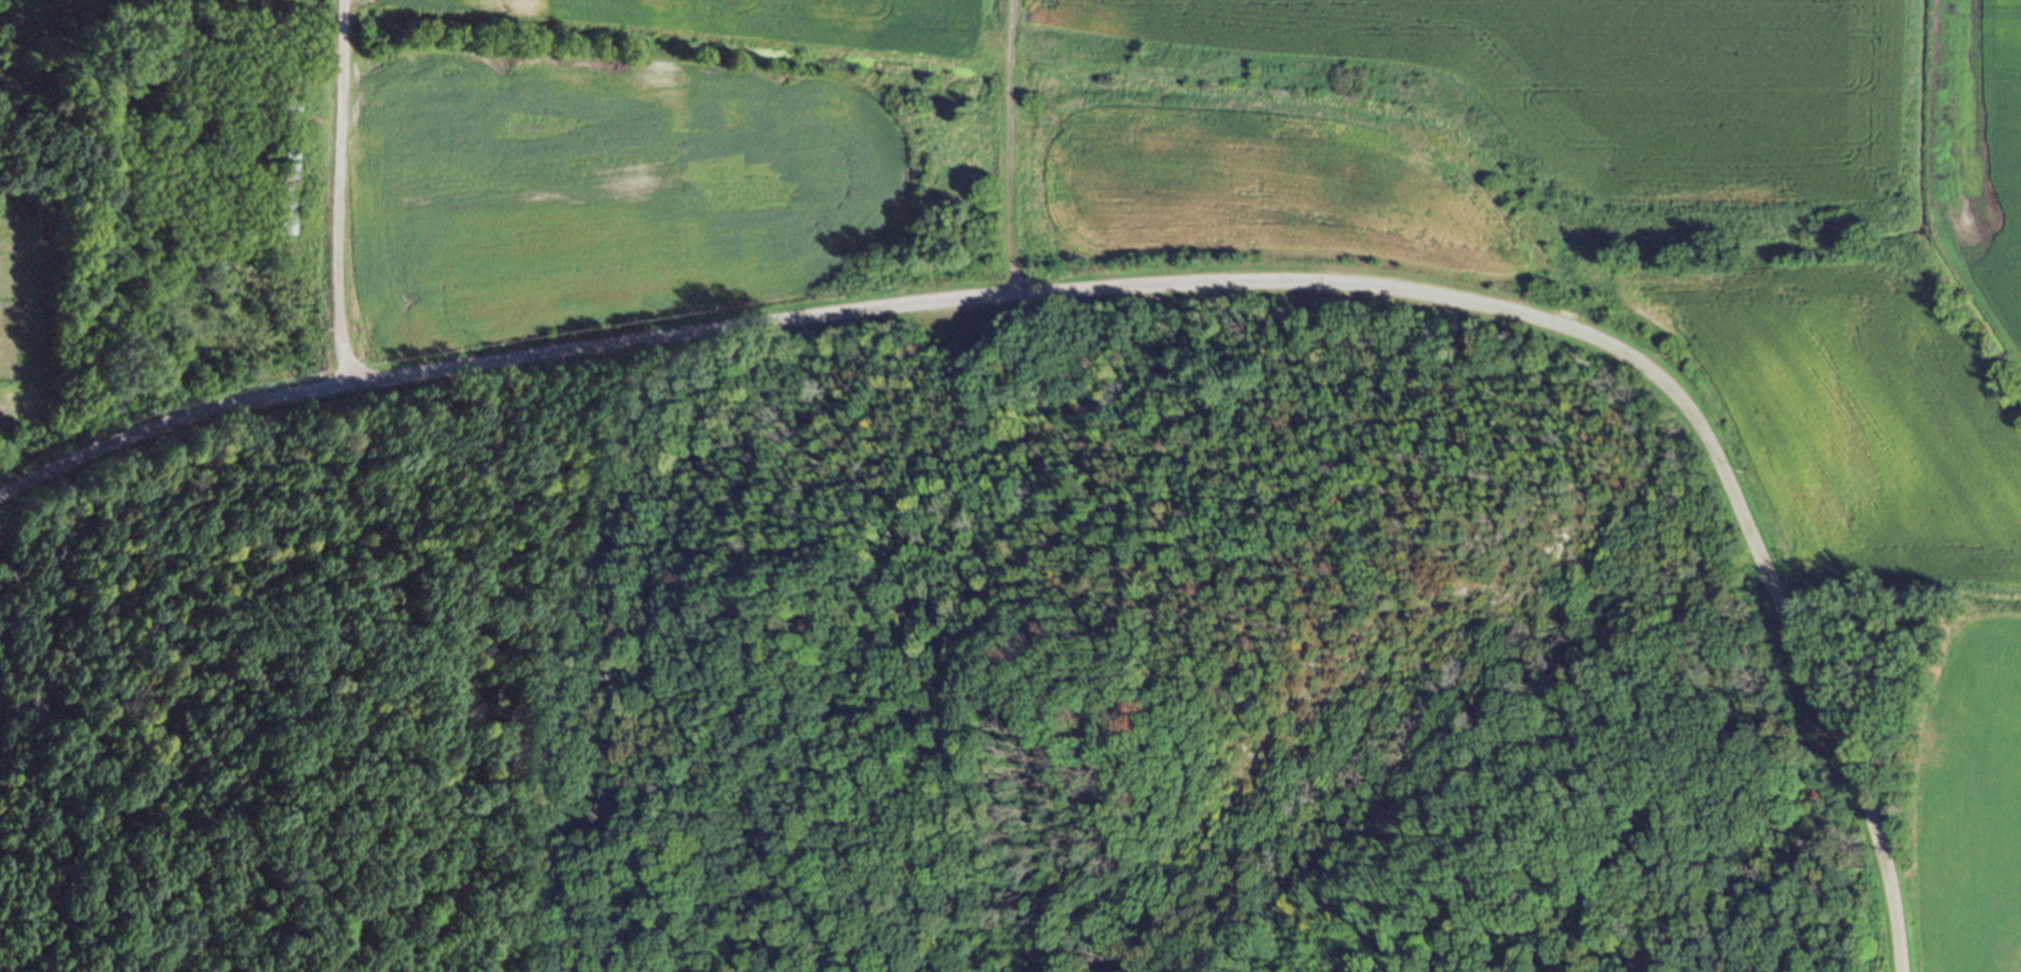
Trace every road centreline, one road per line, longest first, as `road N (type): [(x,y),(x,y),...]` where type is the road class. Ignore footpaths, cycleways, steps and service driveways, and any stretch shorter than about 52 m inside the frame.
road 1 (residential): [(0,500),(133,437),(258,401),(875,308),(1014,293),(1298,282),(1507,311),(1608,348),(1653,377),(1700,432),(1849,751),(1873,816),(1903,971)]

